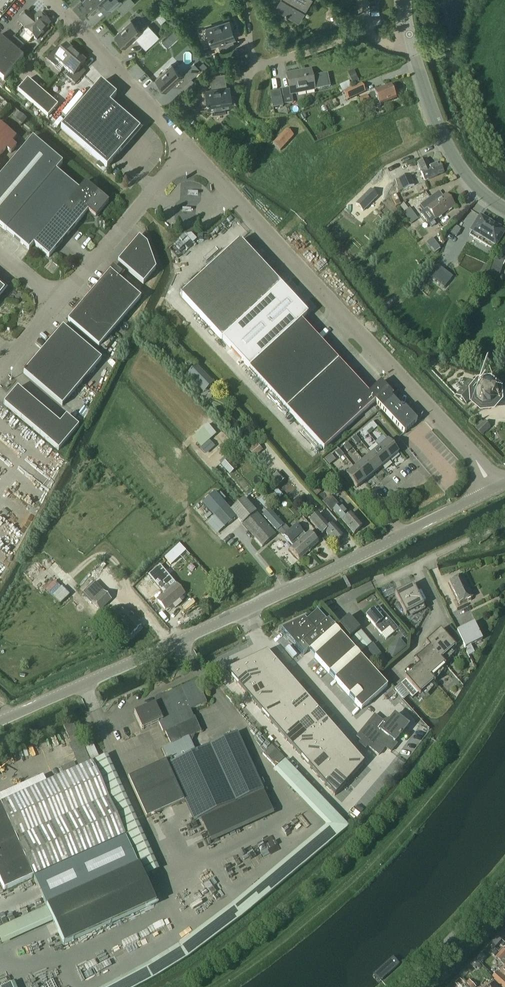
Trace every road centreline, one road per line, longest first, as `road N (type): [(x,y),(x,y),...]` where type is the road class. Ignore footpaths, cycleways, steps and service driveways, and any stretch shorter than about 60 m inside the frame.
road 1 (tertiary): [(0,722),(402,534)]
road 2 (track): [(219,986),(319,910),(421,806),(504,686)]
road 3 (unclassified): [(470,453),(188,152)]
road 4 (unclassified): [(188,152),(48,0)]
road 5 (unclassified): [(56,302),(188,152)]
road 6 (secondary): [(412,43),(452,156),(504,209)]
road 7 (unclassified): [(373,586),(504,523)]
road 8 (residential): [(253,64),(369,31)]

